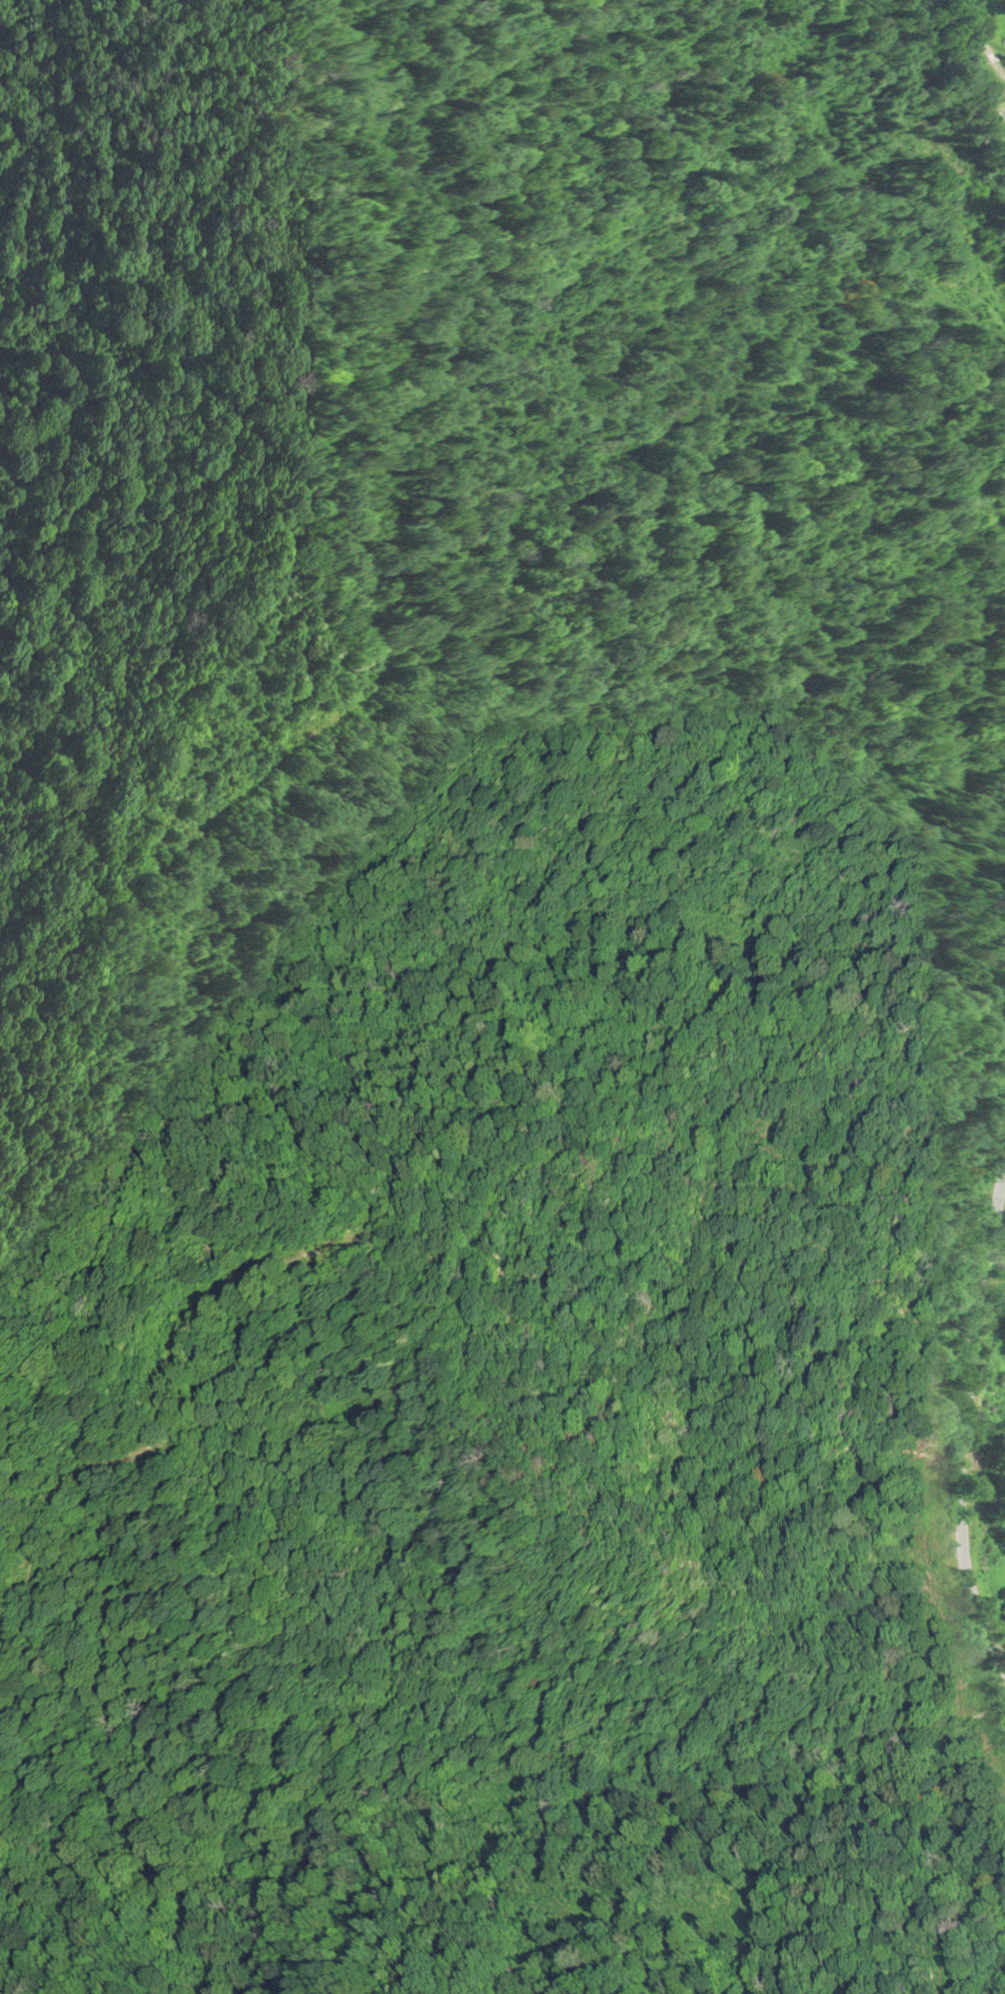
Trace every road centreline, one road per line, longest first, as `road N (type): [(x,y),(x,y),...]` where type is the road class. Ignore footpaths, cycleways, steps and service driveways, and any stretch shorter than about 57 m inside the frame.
road 1 (tertiary): [(1004,1770),(912,1497),(912,1260),(1004,1071)]
road 2 (tertiary): [(1004,176),(971,110),(949,0)]

